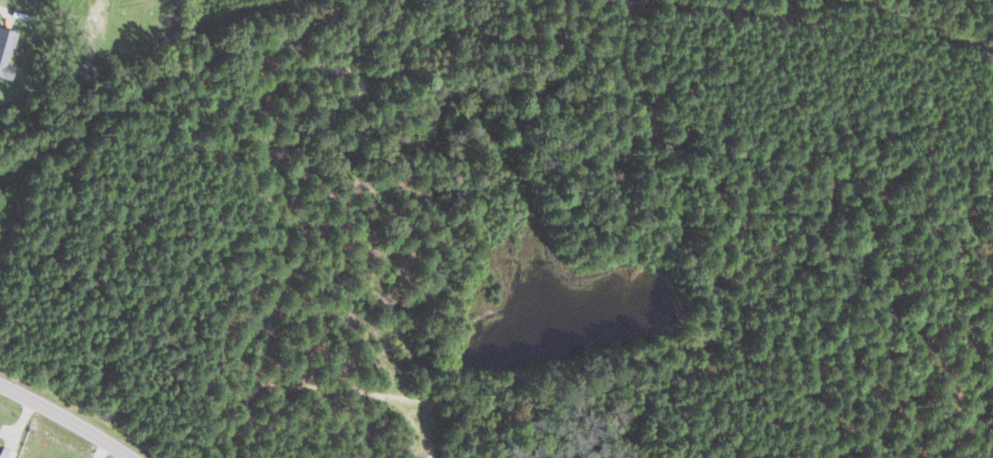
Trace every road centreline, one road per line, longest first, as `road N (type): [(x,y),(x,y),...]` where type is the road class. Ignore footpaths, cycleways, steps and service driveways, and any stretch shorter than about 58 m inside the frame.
road 1 (residential): [(119,457),(0,390)]

